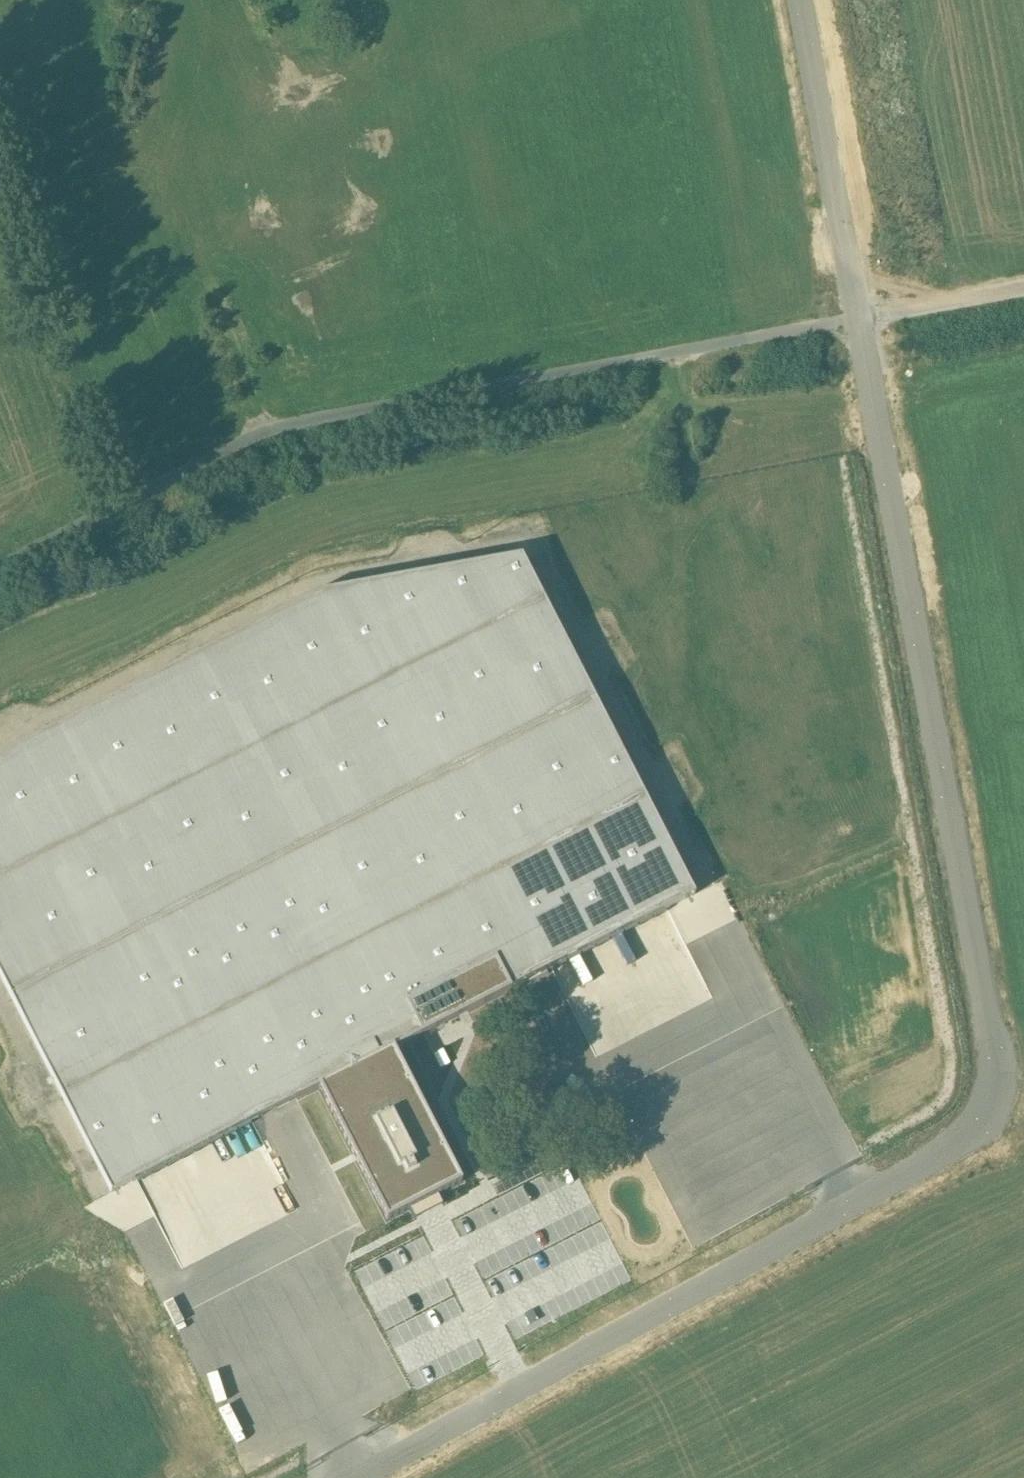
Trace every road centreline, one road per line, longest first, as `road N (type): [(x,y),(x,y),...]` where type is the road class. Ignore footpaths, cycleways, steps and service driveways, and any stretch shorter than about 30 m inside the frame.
road 1 (residential): [(350,1477),(972,1134),(995,1104),(861,320)]
road 2 (unclassified): [(861,320),(261,432),(0,566)]
road 3 (residential): [(861,320),(801,0)]

